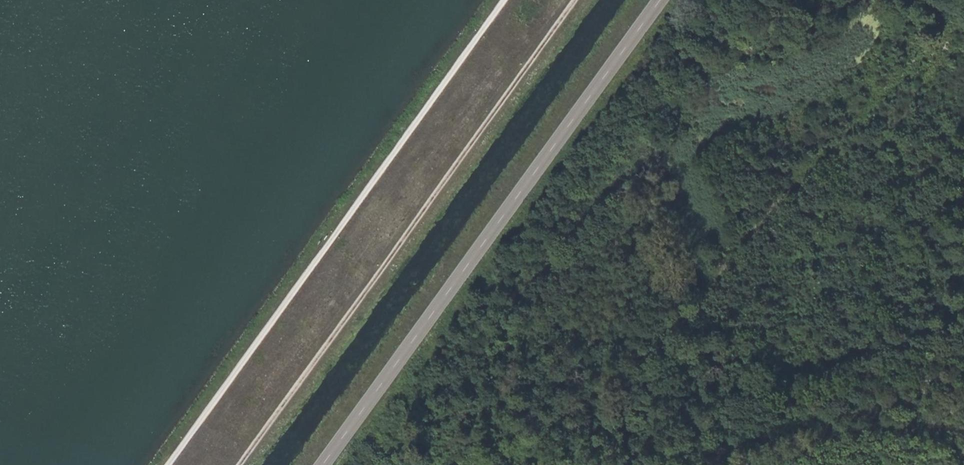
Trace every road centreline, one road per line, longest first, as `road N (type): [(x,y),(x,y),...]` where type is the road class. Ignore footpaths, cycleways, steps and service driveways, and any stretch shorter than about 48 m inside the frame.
road 1 (track): [(579,0),(240,464)]
road 2 (tertiary): [(661,0),(322,464)]
road 3 (track): [(503,0),(168,464)]

